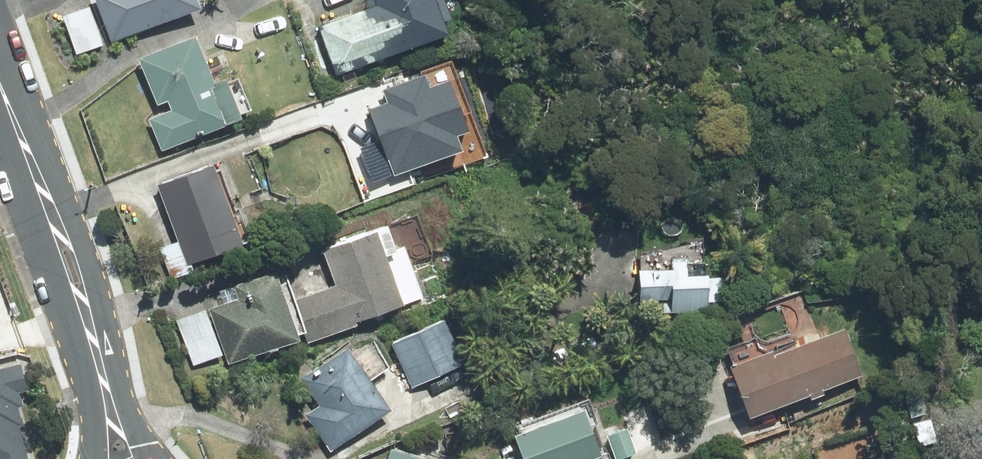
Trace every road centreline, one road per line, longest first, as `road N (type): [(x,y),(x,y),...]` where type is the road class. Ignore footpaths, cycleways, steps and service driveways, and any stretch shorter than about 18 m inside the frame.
road 1 (tertiary): [(44,205),(92,277),(148,458)]
road 2 (tertiary): [(97,458),(44,205)]
road 3 (tertiary): [(44,205),(0,85)]

